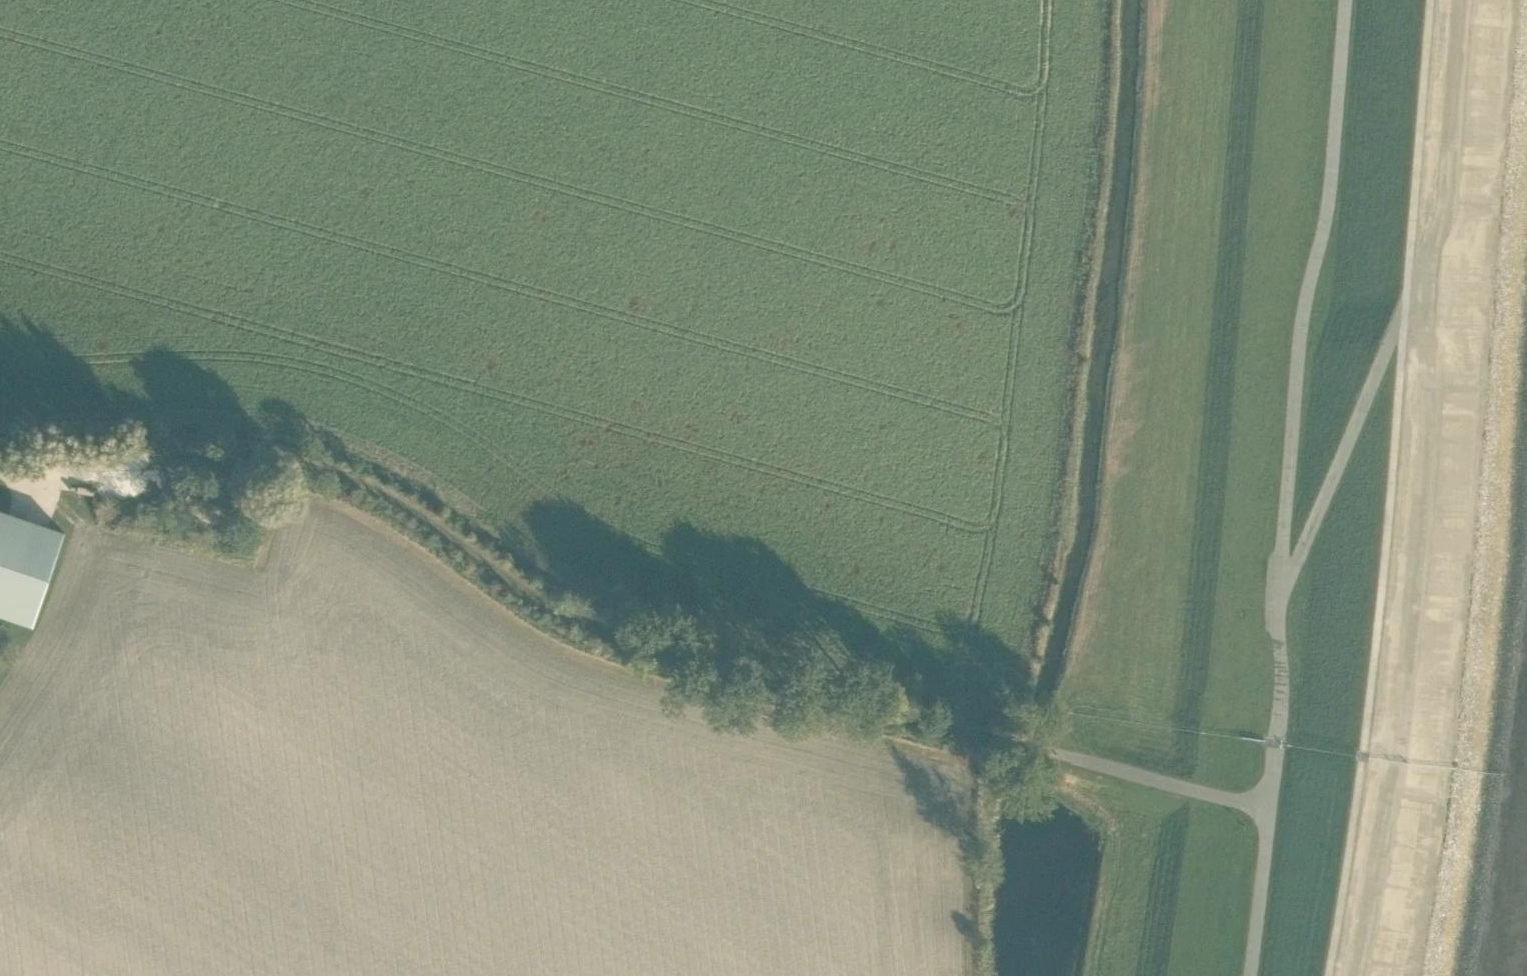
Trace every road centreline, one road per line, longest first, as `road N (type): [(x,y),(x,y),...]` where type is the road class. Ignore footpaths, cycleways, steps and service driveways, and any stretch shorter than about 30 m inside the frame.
road 1 (track): [(1026,747),(640,644),(572,614),(349,476),(302,462),(141,458)]

